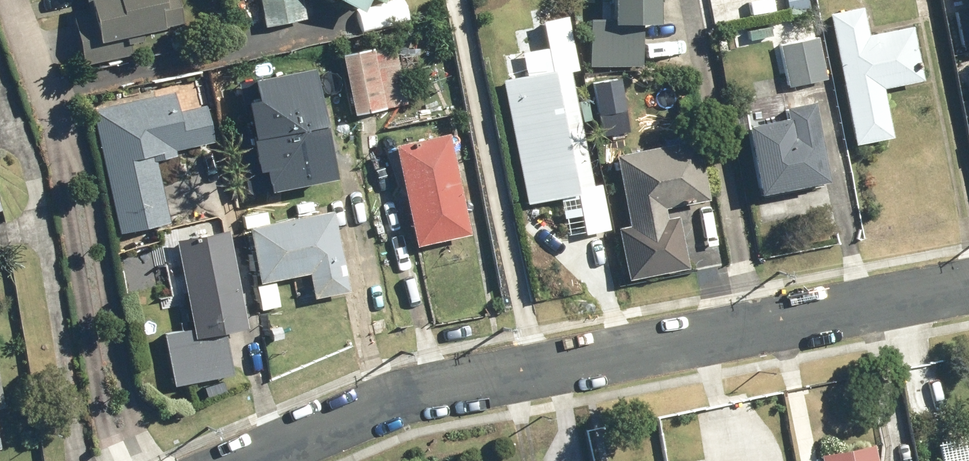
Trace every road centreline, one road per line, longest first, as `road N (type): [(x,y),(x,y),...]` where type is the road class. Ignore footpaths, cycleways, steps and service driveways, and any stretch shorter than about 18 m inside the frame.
road 1 (residential): [(968,283),(391,398),(243,460)]

